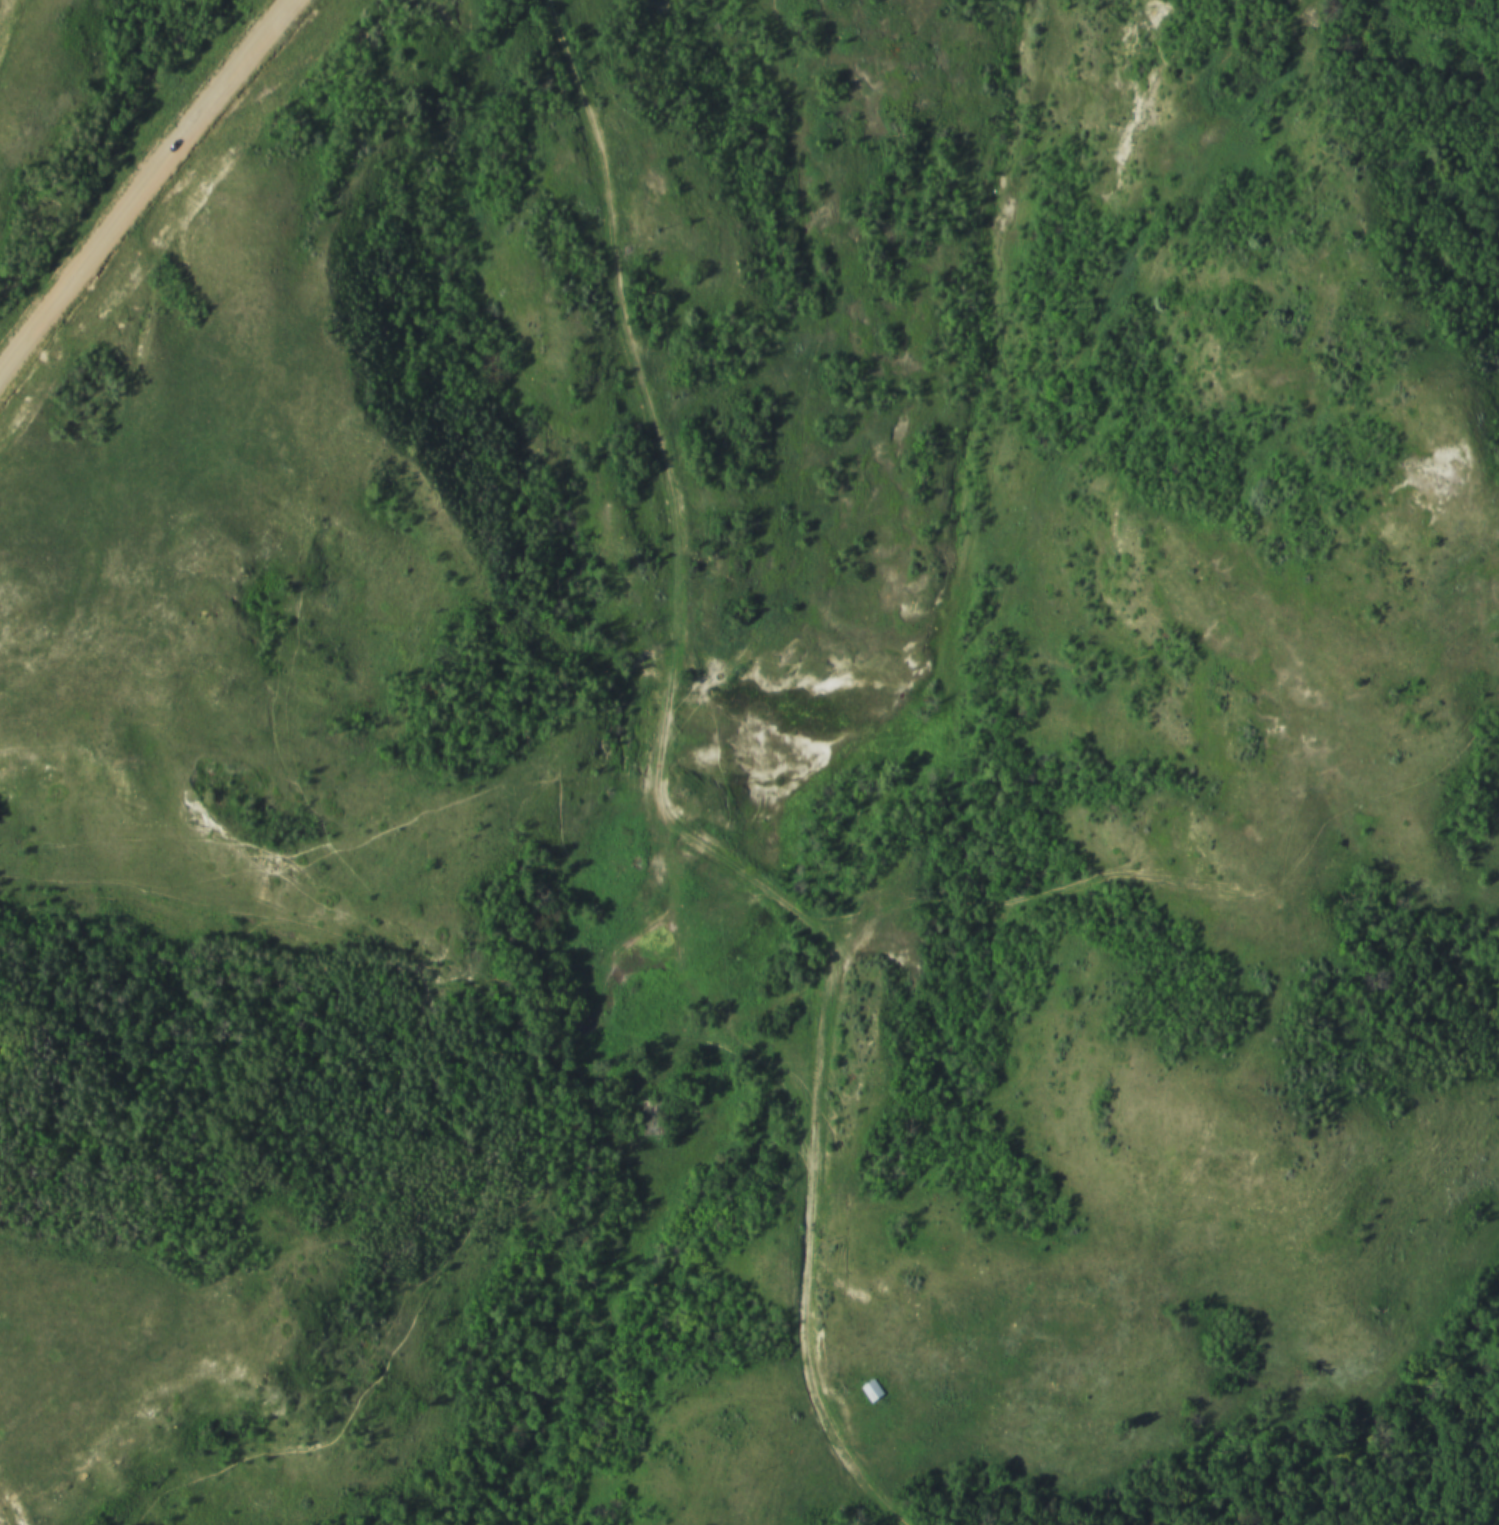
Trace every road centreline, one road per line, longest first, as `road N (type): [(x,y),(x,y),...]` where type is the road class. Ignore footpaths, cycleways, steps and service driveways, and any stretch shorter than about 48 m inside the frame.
road 1 (track): [(828,983),(793,988),(723,1026),(698,1005),(682,960),(661,770),(688,625),(682,526),(624,316),(605,159),(552,0)]
road 2 (track): [(1329,825),(1284,885),(1255,894),(1119,870),(1010,901),(922,894),(894,906),(838,953),(817,1023),(801,1346),(812,1392),(851,1460),(906,1524)]
road 3 (residential): [(0,374),(301,0)]
road 4 (track): [(671,849),(726,861),(838,953)]

